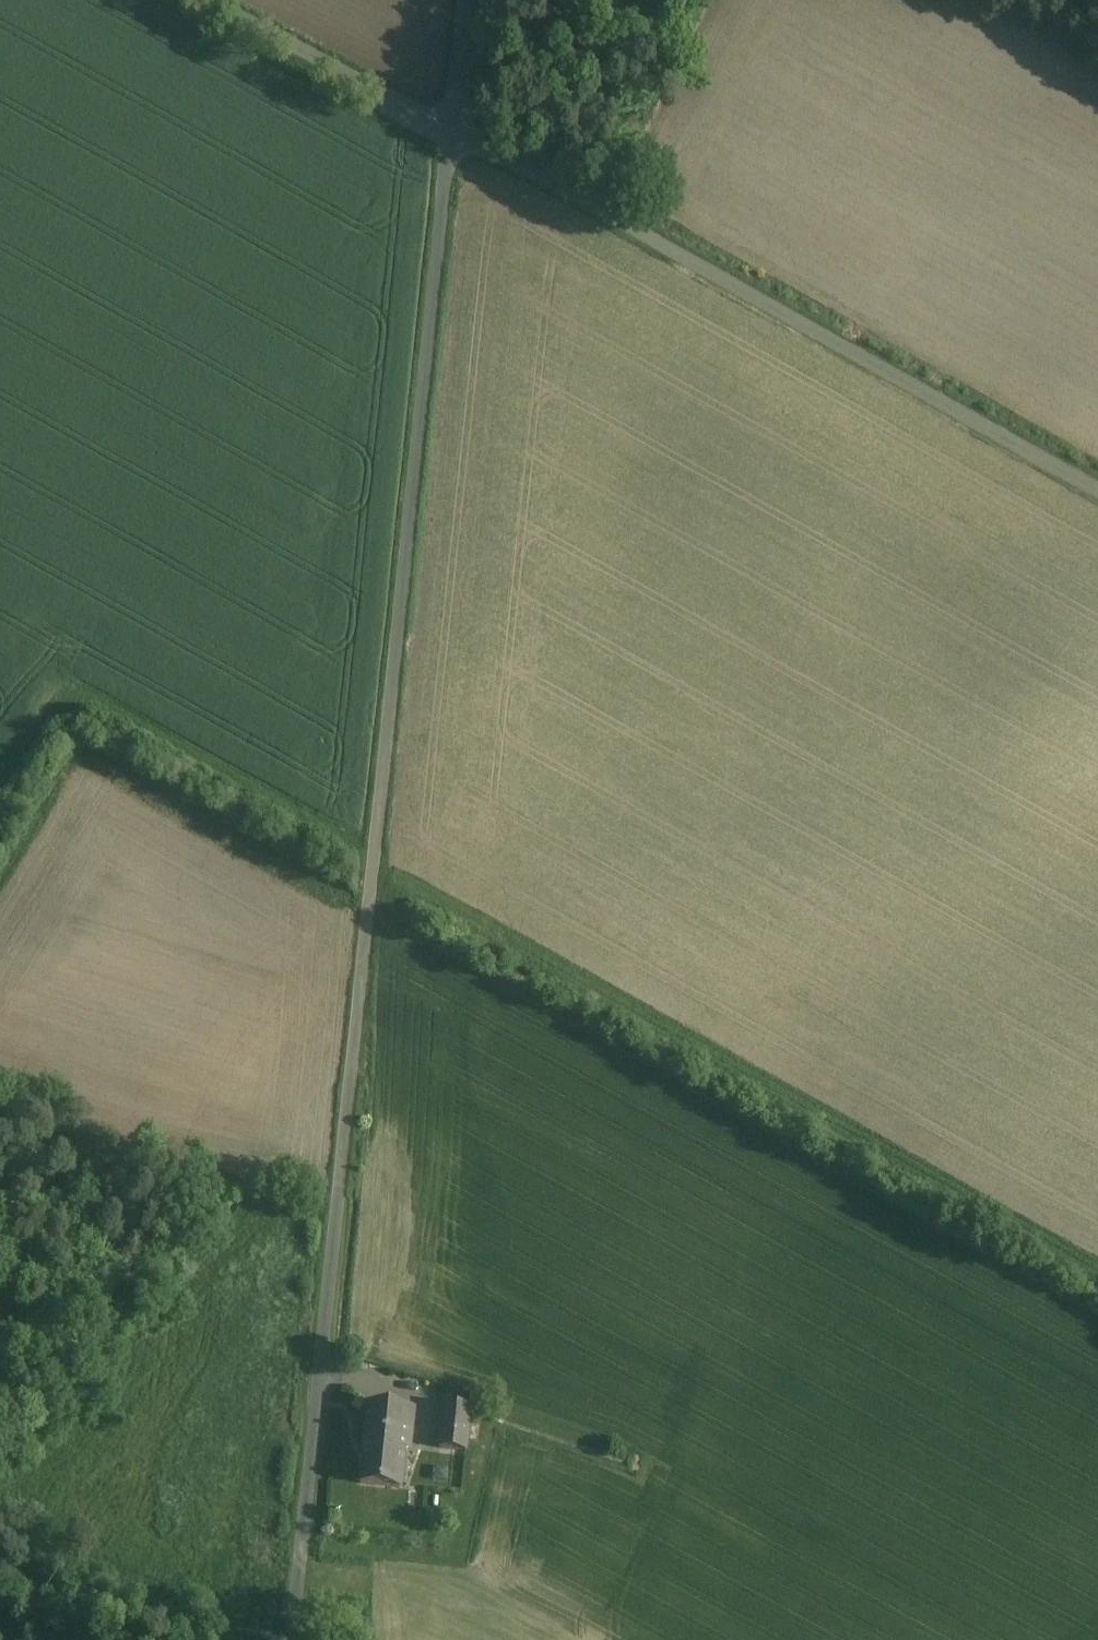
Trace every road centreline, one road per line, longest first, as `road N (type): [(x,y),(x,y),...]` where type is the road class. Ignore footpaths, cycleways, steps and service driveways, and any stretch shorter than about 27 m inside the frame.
road 1 (unclassified): [(293,1639),(450,131)]
road 2 (unclassified): [(450,131),(1097,488)]
road 3 (unclassified): [(202,0),(450,131)]
road 4 (unclassified): [(450,131),(464,0)]

